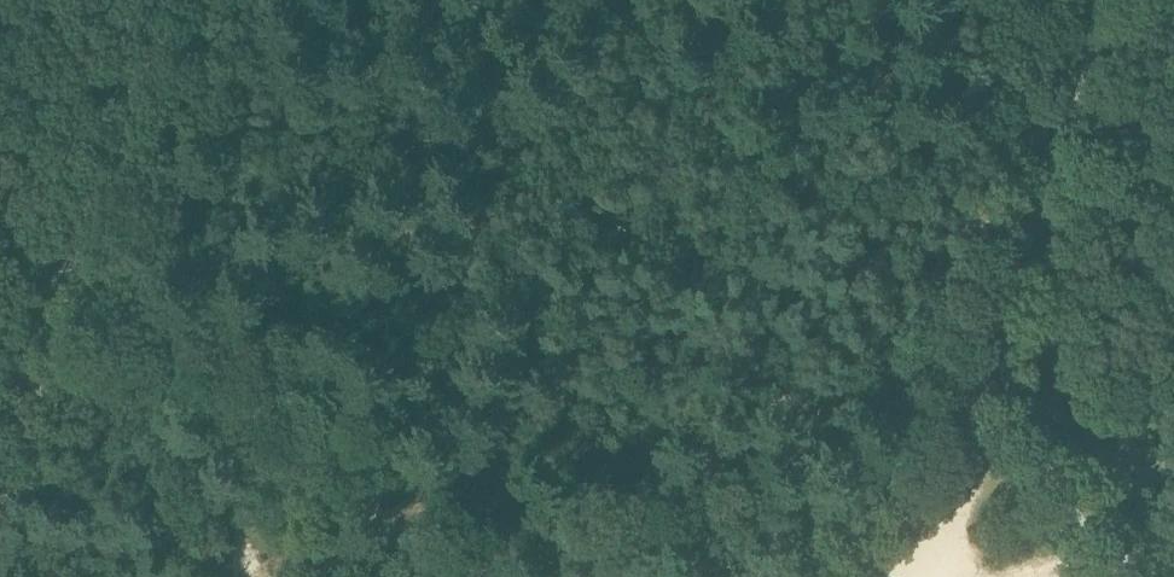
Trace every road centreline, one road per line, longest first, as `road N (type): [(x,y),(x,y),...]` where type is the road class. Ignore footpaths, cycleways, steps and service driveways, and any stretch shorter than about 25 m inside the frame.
road 1 (track): [(20,399),(95,221),(167,0)]
road 2 (track): [(1088,0),(1017,260)]

